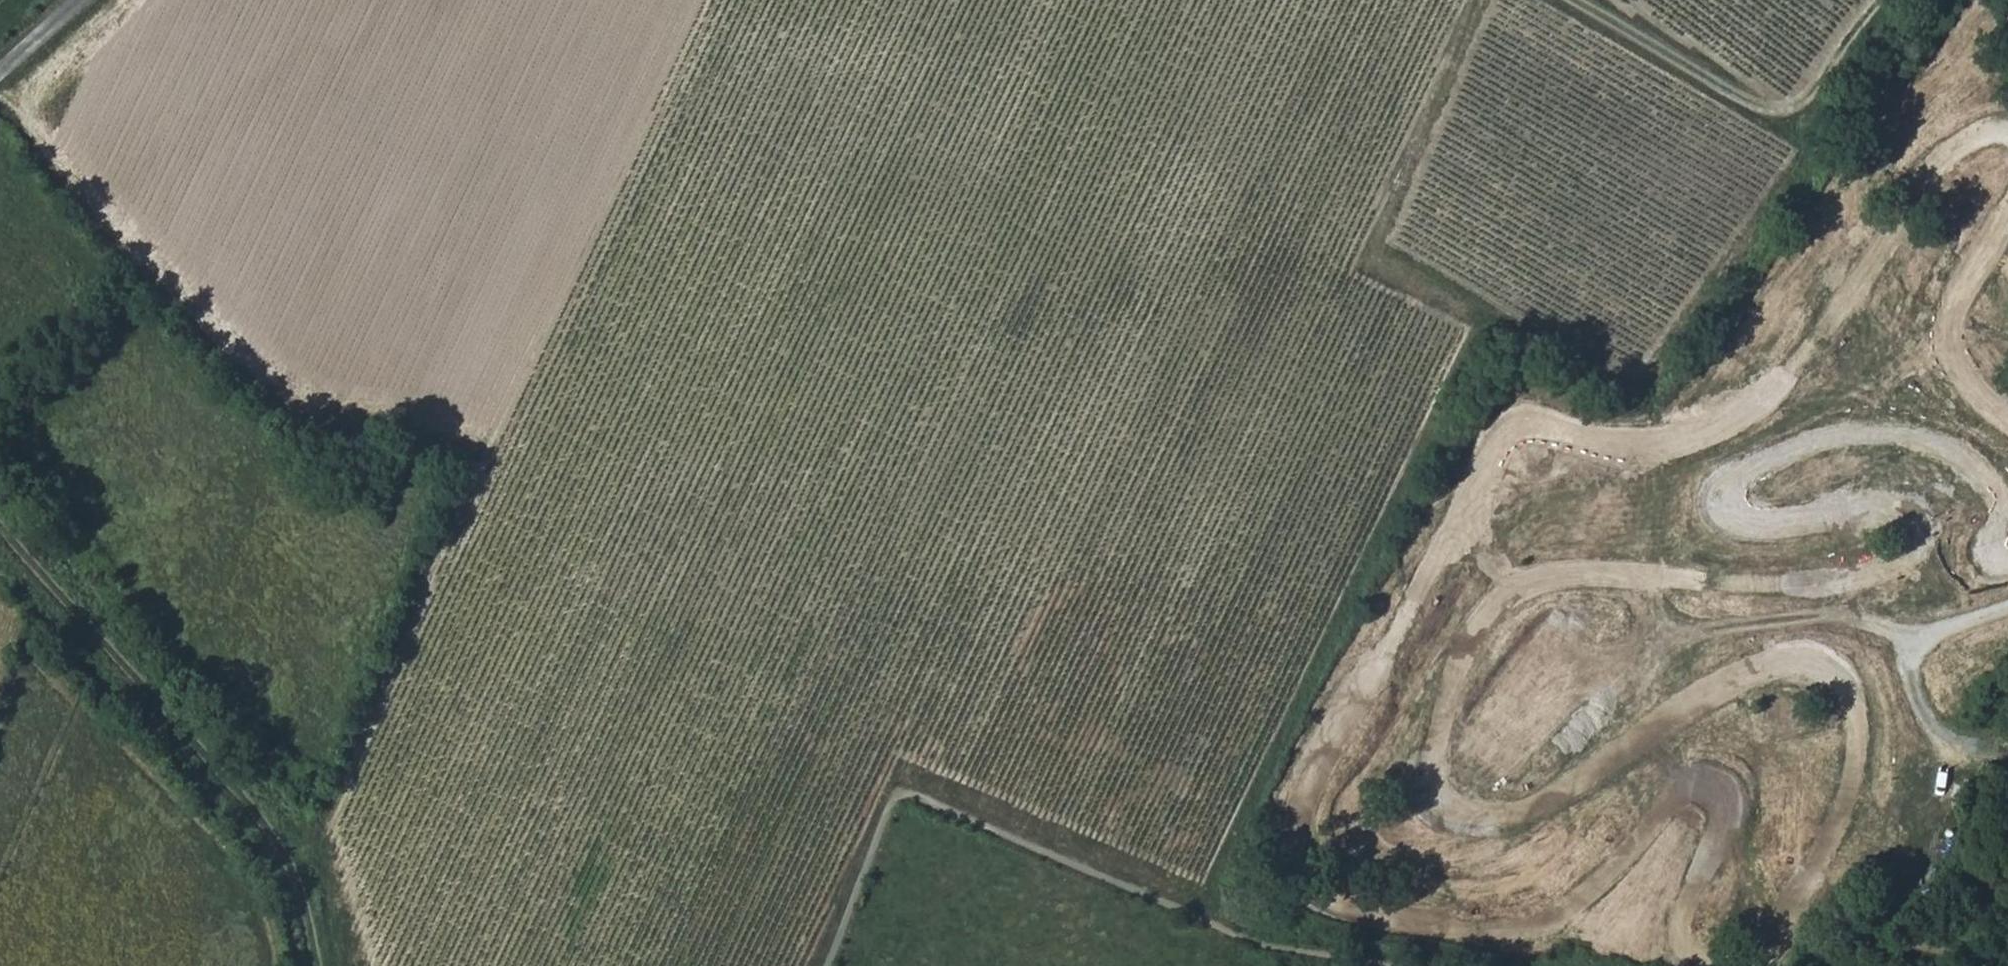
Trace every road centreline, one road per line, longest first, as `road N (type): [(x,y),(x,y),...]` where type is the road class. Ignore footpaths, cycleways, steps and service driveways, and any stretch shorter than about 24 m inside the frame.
road 1 (track): [(0,524),(272,831),(297,879),(318,965)]
road 2 (track): [(1886,0),(1783,115),(1564,0)]

